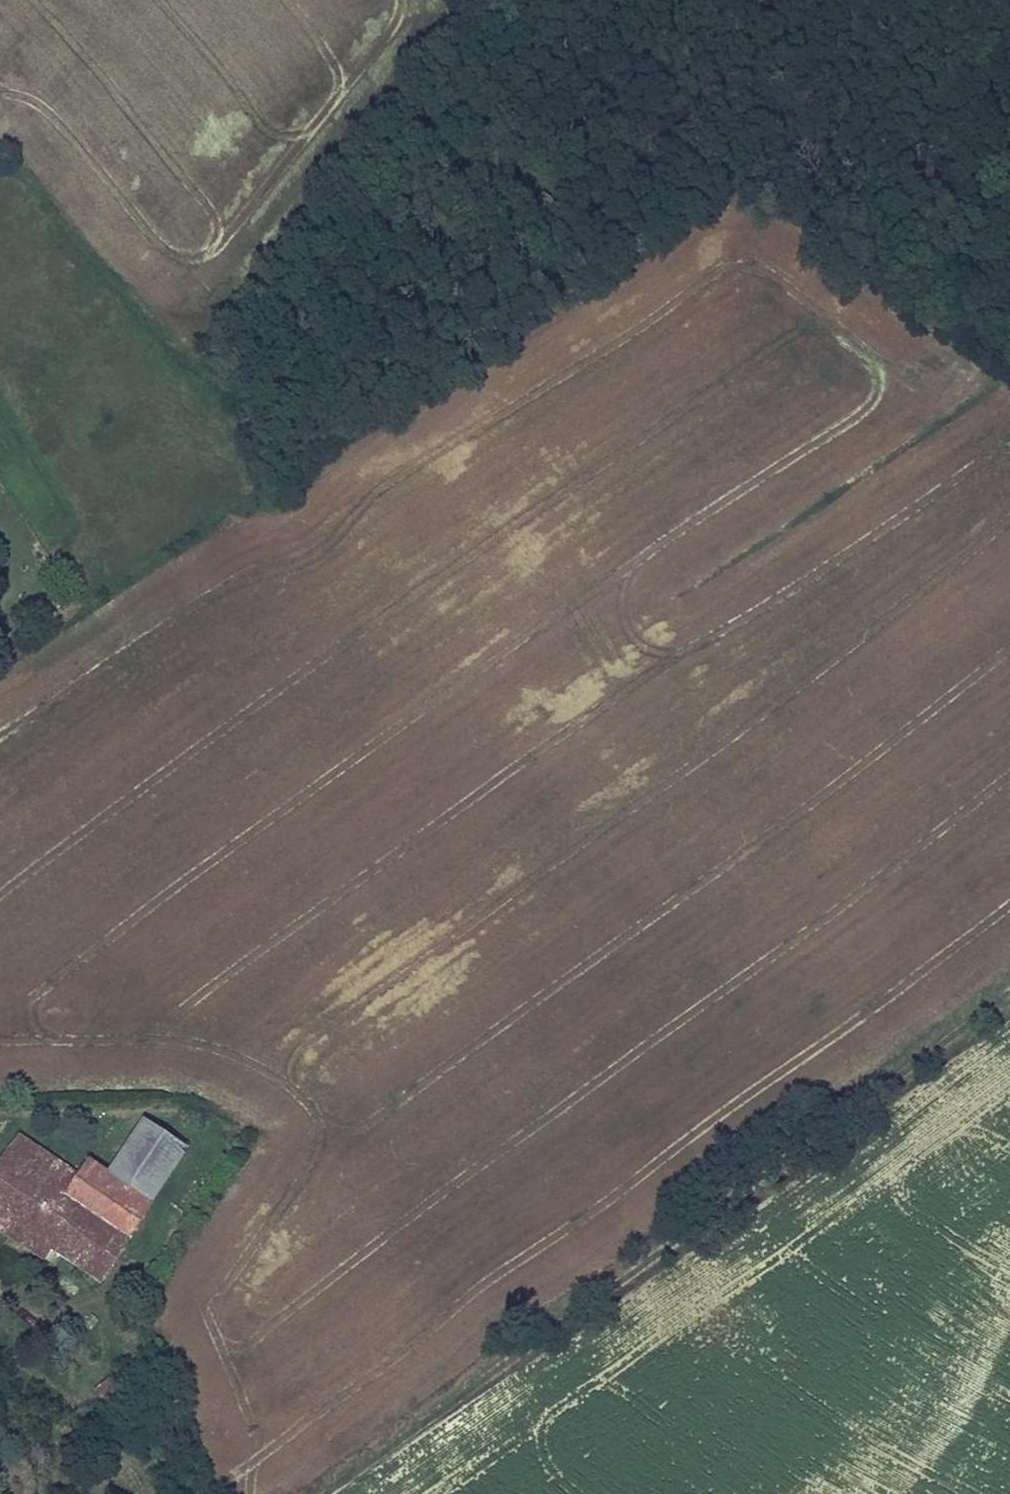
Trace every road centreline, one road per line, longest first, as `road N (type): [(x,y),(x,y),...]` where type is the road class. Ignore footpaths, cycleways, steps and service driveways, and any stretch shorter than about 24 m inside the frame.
road 1 (track): [(326,1493),(1009,992)]

